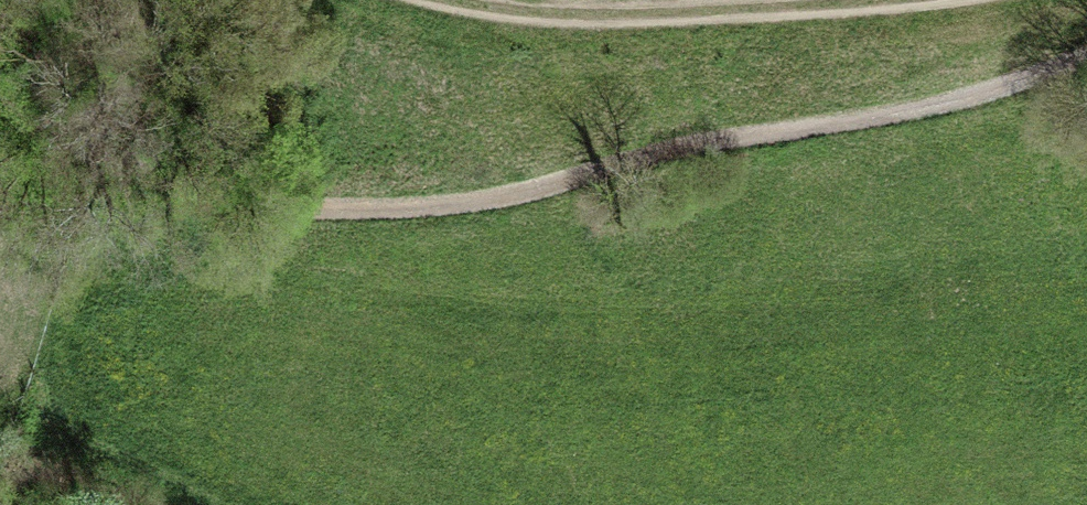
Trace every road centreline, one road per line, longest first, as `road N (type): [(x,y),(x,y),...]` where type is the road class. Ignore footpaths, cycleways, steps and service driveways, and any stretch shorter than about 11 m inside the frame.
road 1 (track): [(1086,68),(999,94),(778,129),(494,199),(425,208),(280,209),(207,196),(0,111)]
road 2 (track): [(425,0),(516,14),(772,11),(869,0)]

